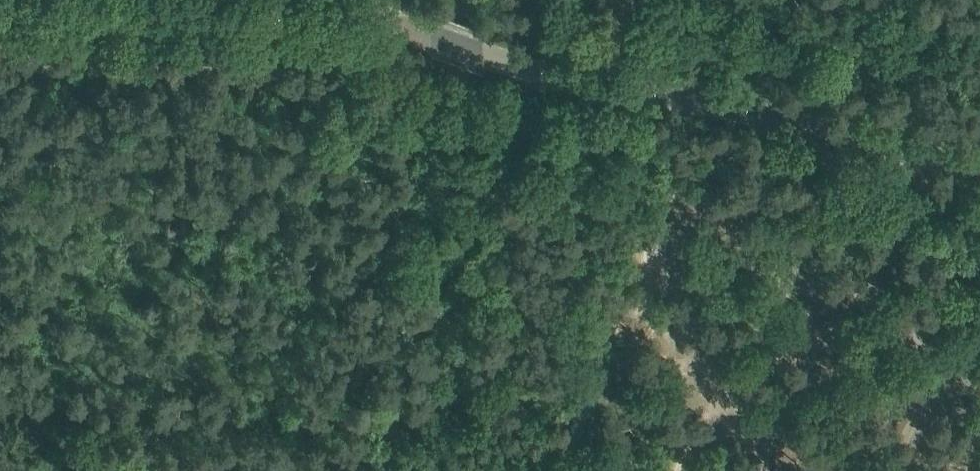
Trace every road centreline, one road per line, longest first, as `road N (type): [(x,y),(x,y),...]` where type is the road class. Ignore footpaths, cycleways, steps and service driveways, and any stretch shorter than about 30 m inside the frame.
road 1 (secondary): [(612,88),(532,76),(394,29),(227,14)]
road 2 (secondary): [(979,164),(612,88)]
road 3 (secondary): [(227,14),(0,12)]

